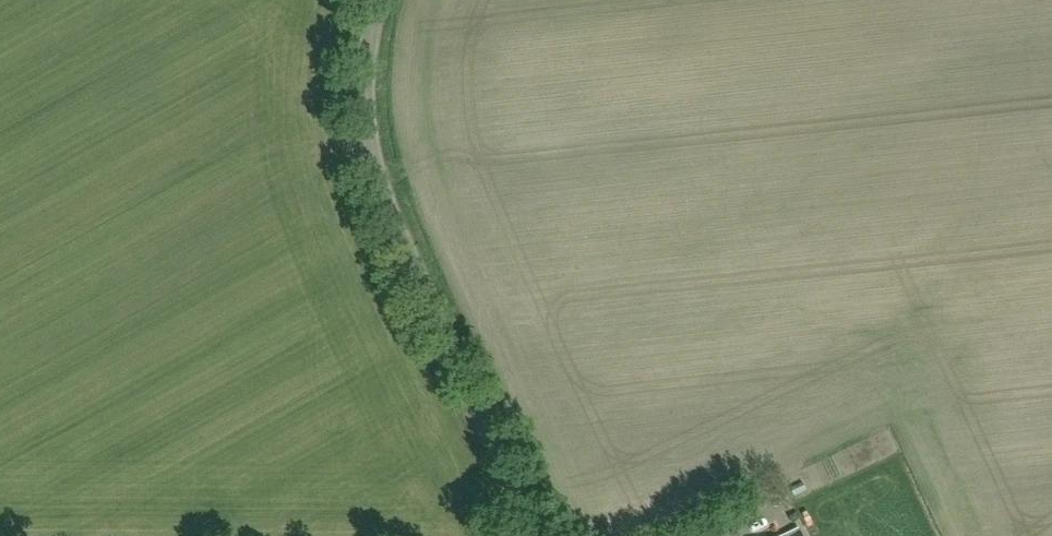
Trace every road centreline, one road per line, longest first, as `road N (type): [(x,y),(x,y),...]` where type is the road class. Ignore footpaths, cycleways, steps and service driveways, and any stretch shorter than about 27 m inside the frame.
road 1 (unclassified): [(540,535),(378,172),(366,95),(380,0)]

